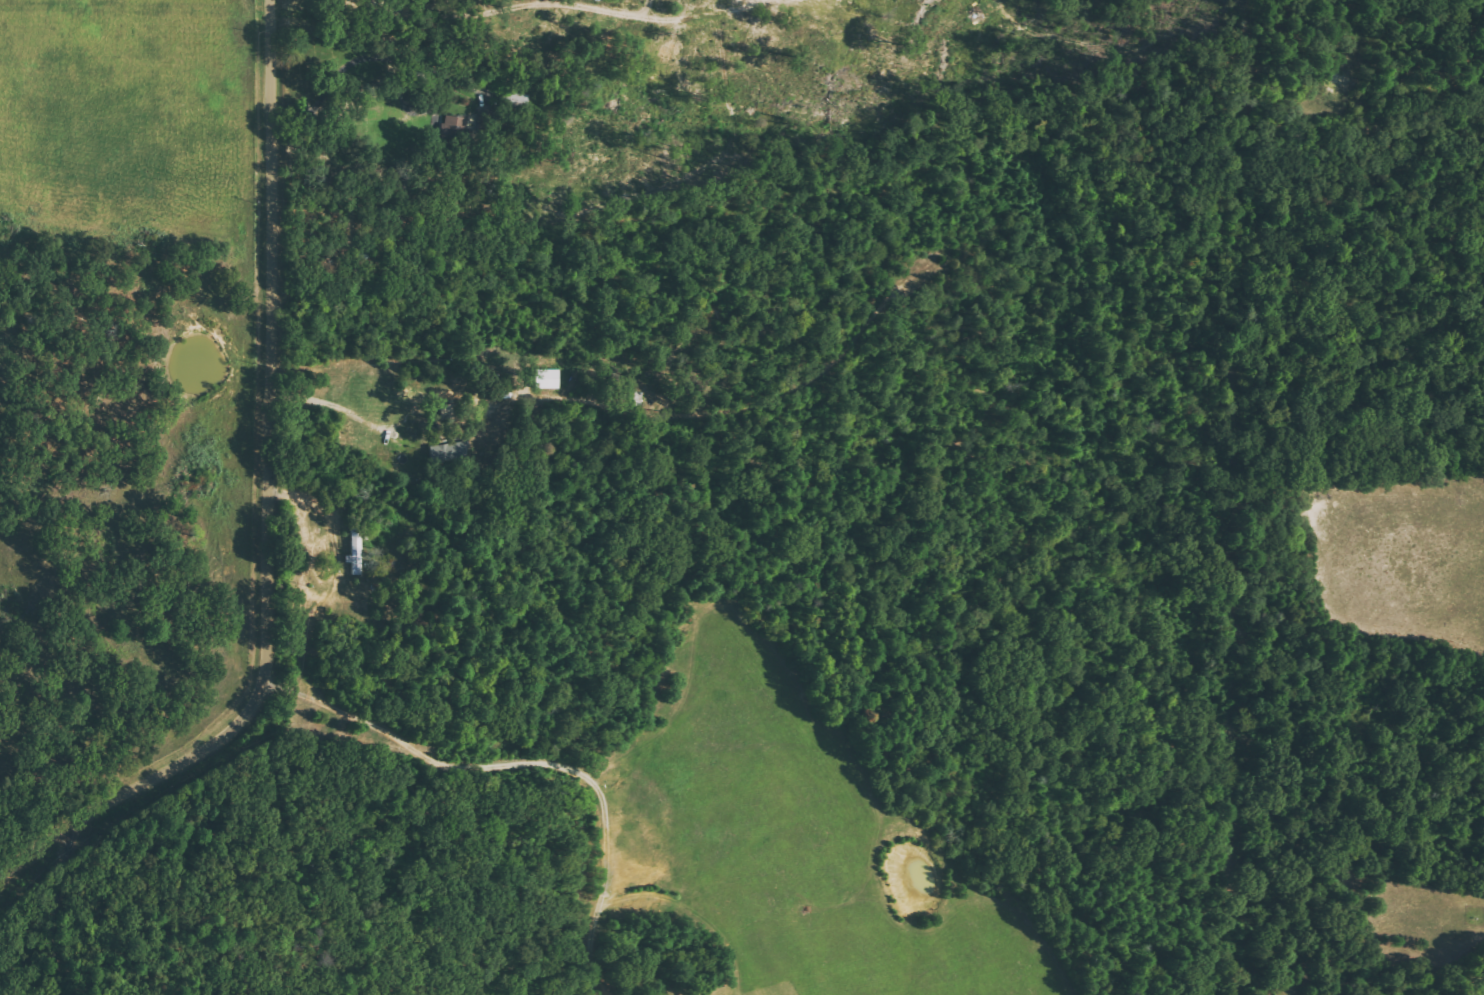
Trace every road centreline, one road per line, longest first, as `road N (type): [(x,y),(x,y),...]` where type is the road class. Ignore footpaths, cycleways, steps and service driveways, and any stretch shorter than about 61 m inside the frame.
road 1 (residential): [(268,0),(262,690),(219,742),(156,776),(0,895)]

